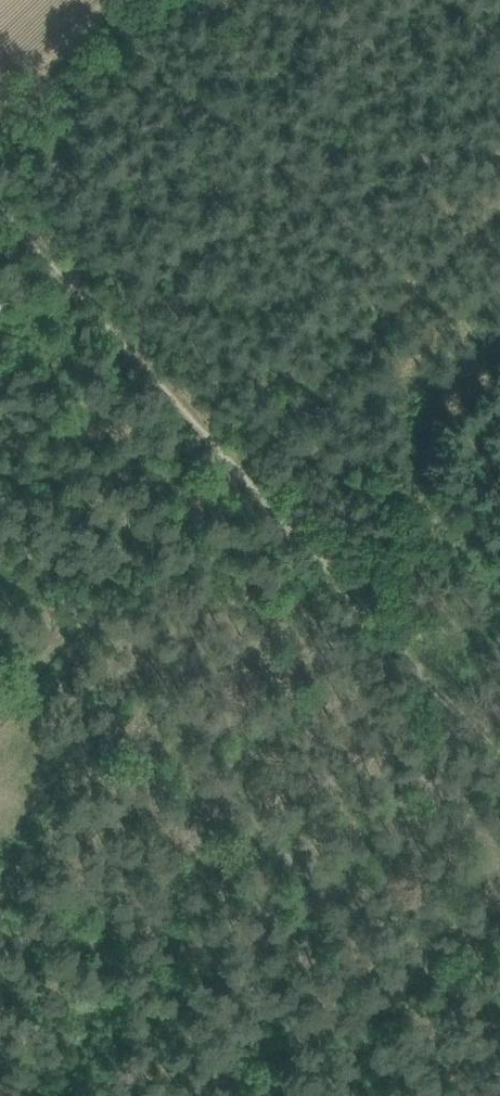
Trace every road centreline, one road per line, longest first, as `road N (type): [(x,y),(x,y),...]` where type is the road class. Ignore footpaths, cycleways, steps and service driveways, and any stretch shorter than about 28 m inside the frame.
road 1 (track): [(0,213),(241,470),(0,694)]
road 2 (track): [(241,470),(499,217)]
road 3 (track): [(0,108),(112,0)]

